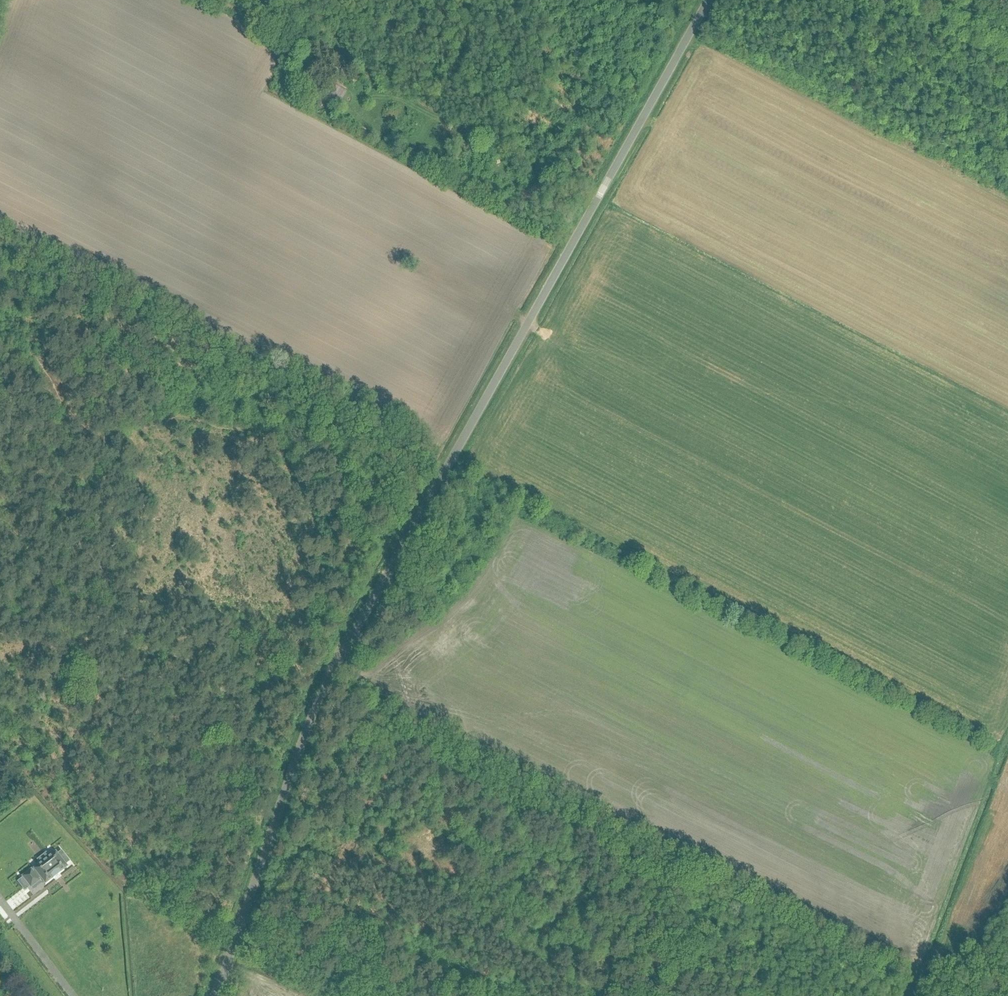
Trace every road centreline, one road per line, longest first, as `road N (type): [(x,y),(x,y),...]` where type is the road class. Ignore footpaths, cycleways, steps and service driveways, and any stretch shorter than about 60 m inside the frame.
road 1 (tertiary): [(214,995),(324,691),(708,0)]
road 2 (track): [(577,234),(555,217),(546,177),(400,100),(364,96)]
road 3 (track): [(1007,71),(875,0)]

